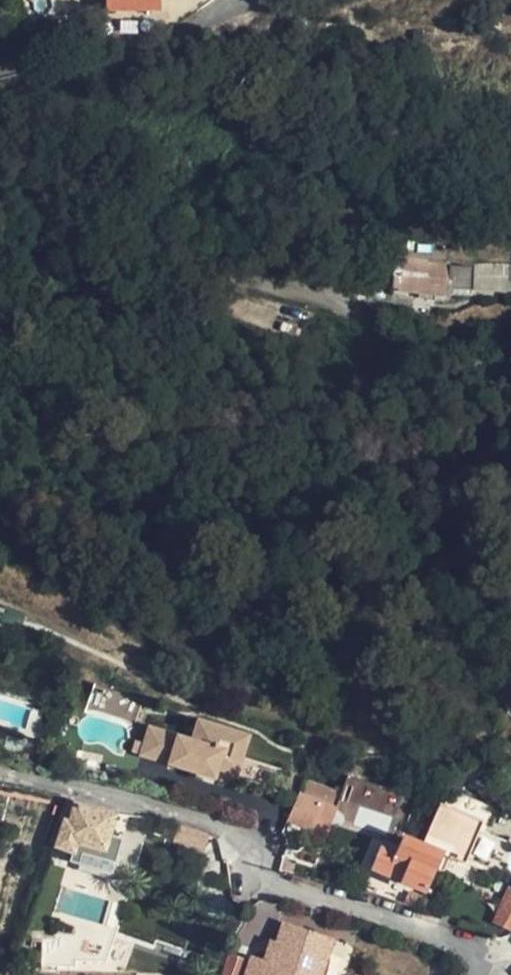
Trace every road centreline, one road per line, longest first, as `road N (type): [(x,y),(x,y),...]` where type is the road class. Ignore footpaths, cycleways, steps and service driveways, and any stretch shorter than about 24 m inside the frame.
road 1 (residential): [(510,370),(483,370),(383,335),(341,294),(260,281),(163,297),(0,259)]

